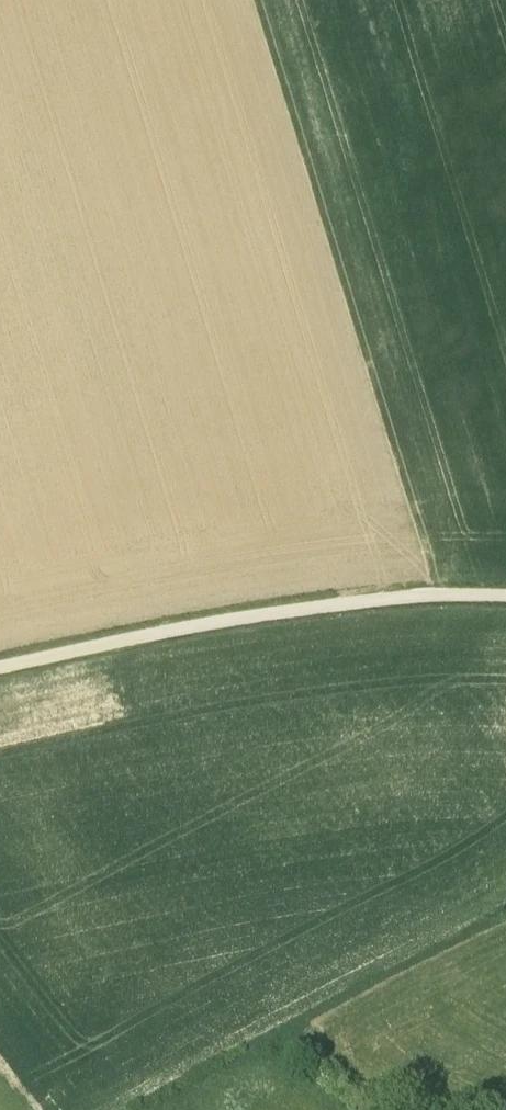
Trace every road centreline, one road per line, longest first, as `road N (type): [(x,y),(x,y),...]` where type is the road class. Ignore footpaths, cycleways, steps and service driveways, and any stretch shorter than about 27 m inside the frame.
road 1 (unclassified): [(0,665),(295,608),(505,593)]

